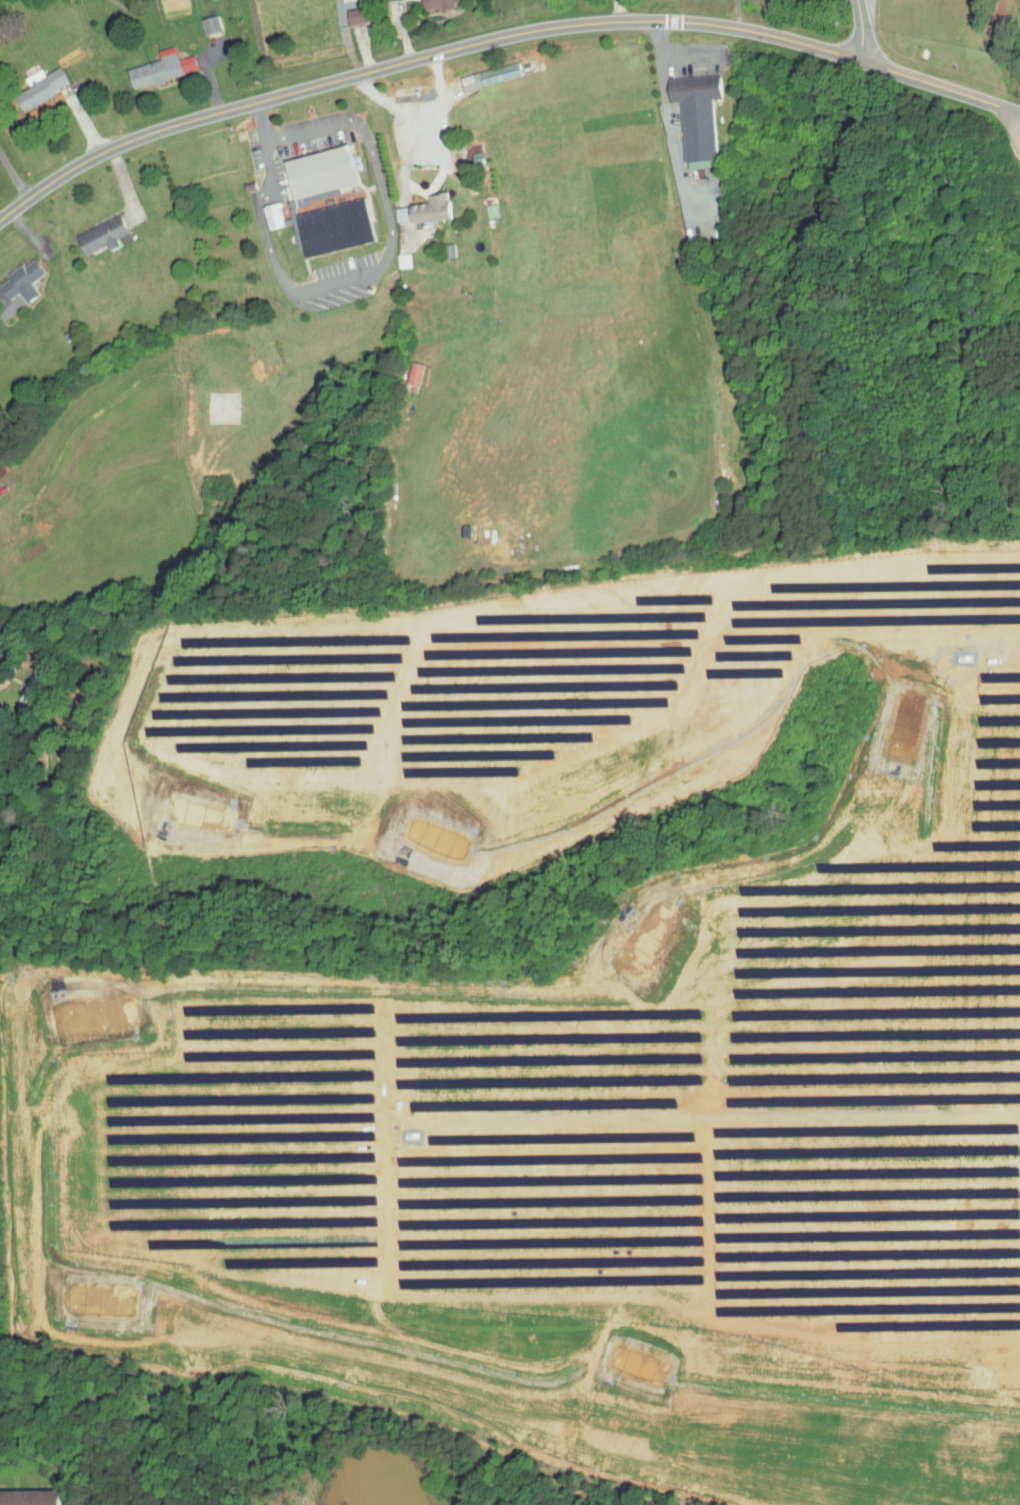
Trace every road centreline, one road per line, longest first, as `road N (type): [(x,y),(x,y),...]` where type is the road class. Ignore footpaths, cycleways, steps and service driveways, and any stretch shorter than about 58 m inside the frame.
road 1 (tertiary): [(1019,113),(757,31),(669,19),(580,21),(492,36),(131,135),(69,166),(0,215)]

